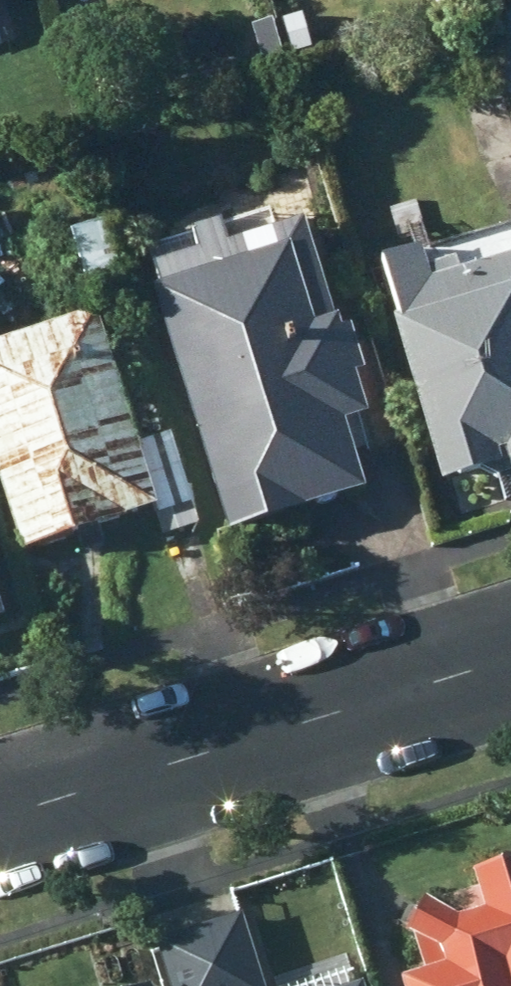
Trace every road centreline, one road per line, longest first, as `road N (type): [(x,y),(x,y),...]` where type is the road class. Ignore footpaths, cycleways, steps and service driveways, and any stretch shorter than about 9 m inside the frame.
road 1 (residential): [(0,827),(510,672)]

